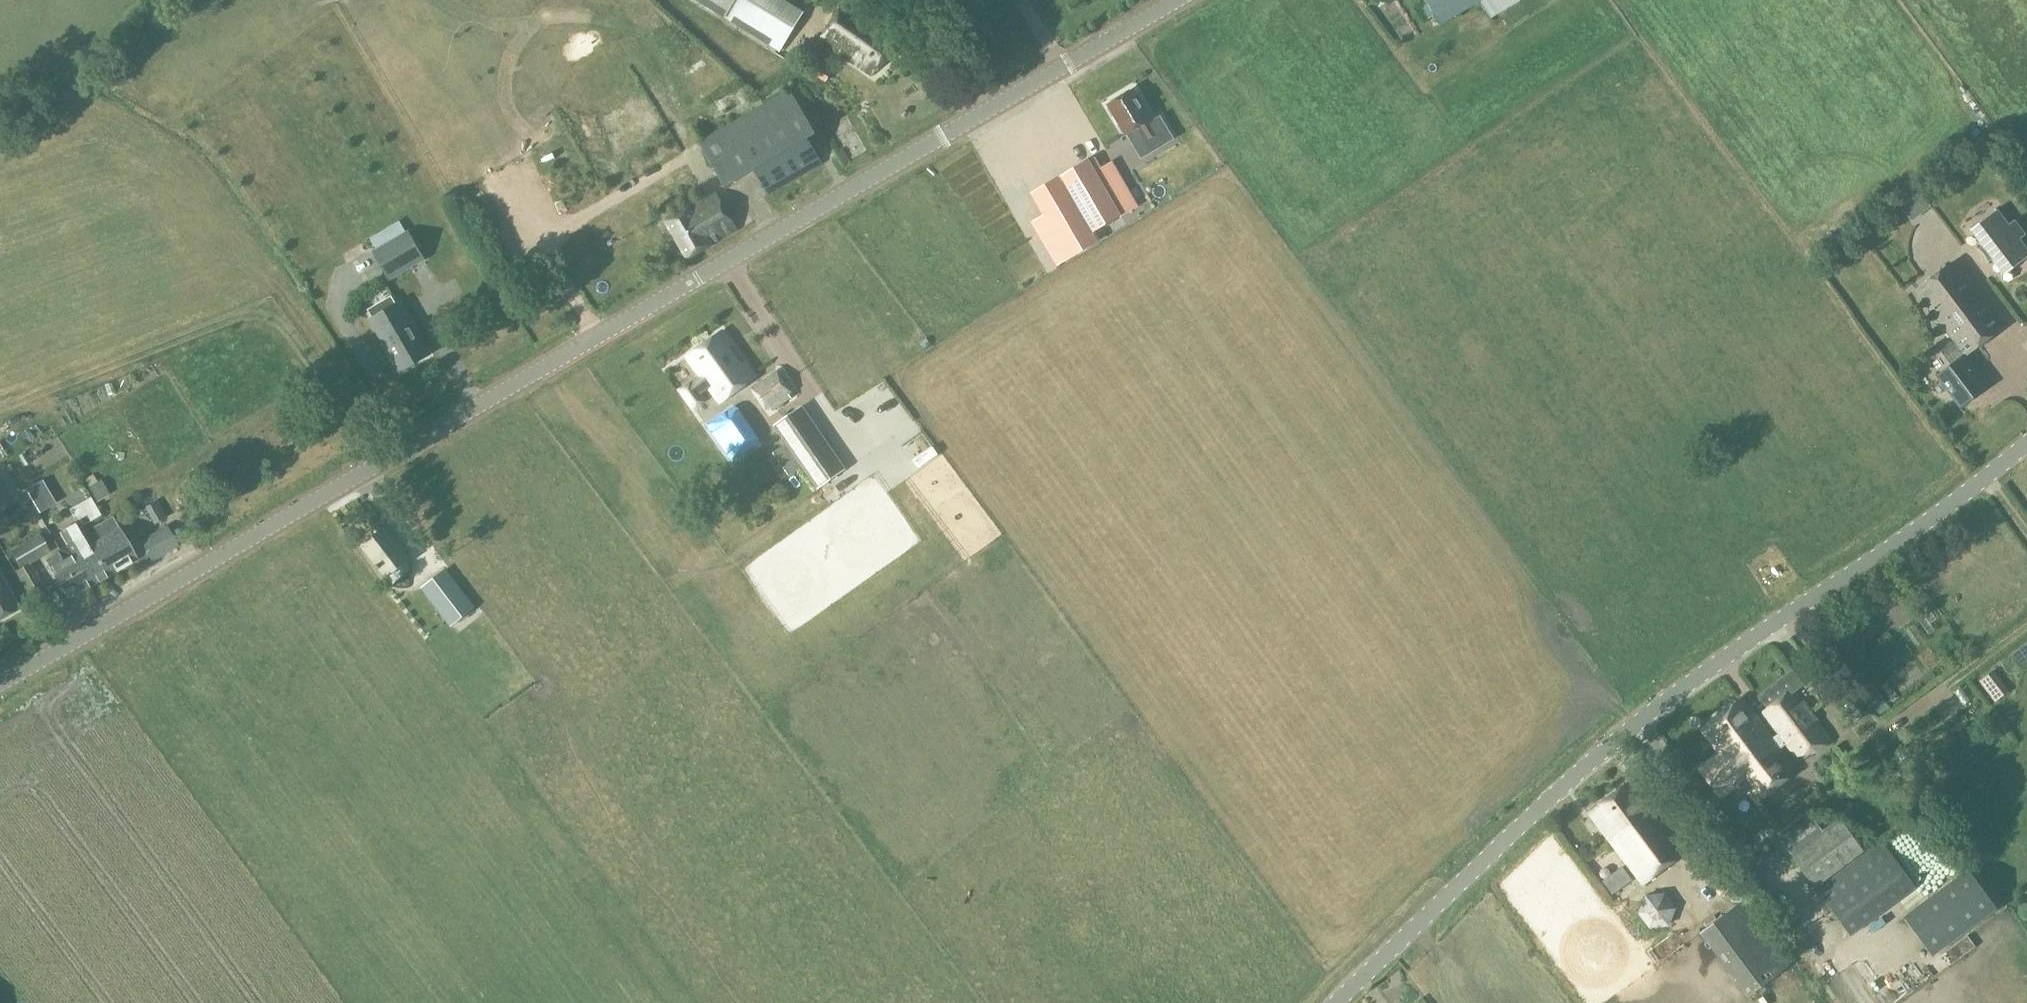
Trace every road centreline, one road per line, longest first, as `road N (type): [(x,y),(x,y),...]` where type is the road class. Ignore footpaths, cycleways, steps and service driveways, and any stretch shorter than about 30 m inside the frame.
road 1 (tertiary): [(0,684),(989,110)]
road 2 (unclassified): [(1336,1002),(1606,750),(2026,445)]
road 3 (tertiary): [(989,110),(1176,0)]
road 4 (unclassified): [(989,110),(937,37),(894,0)]

